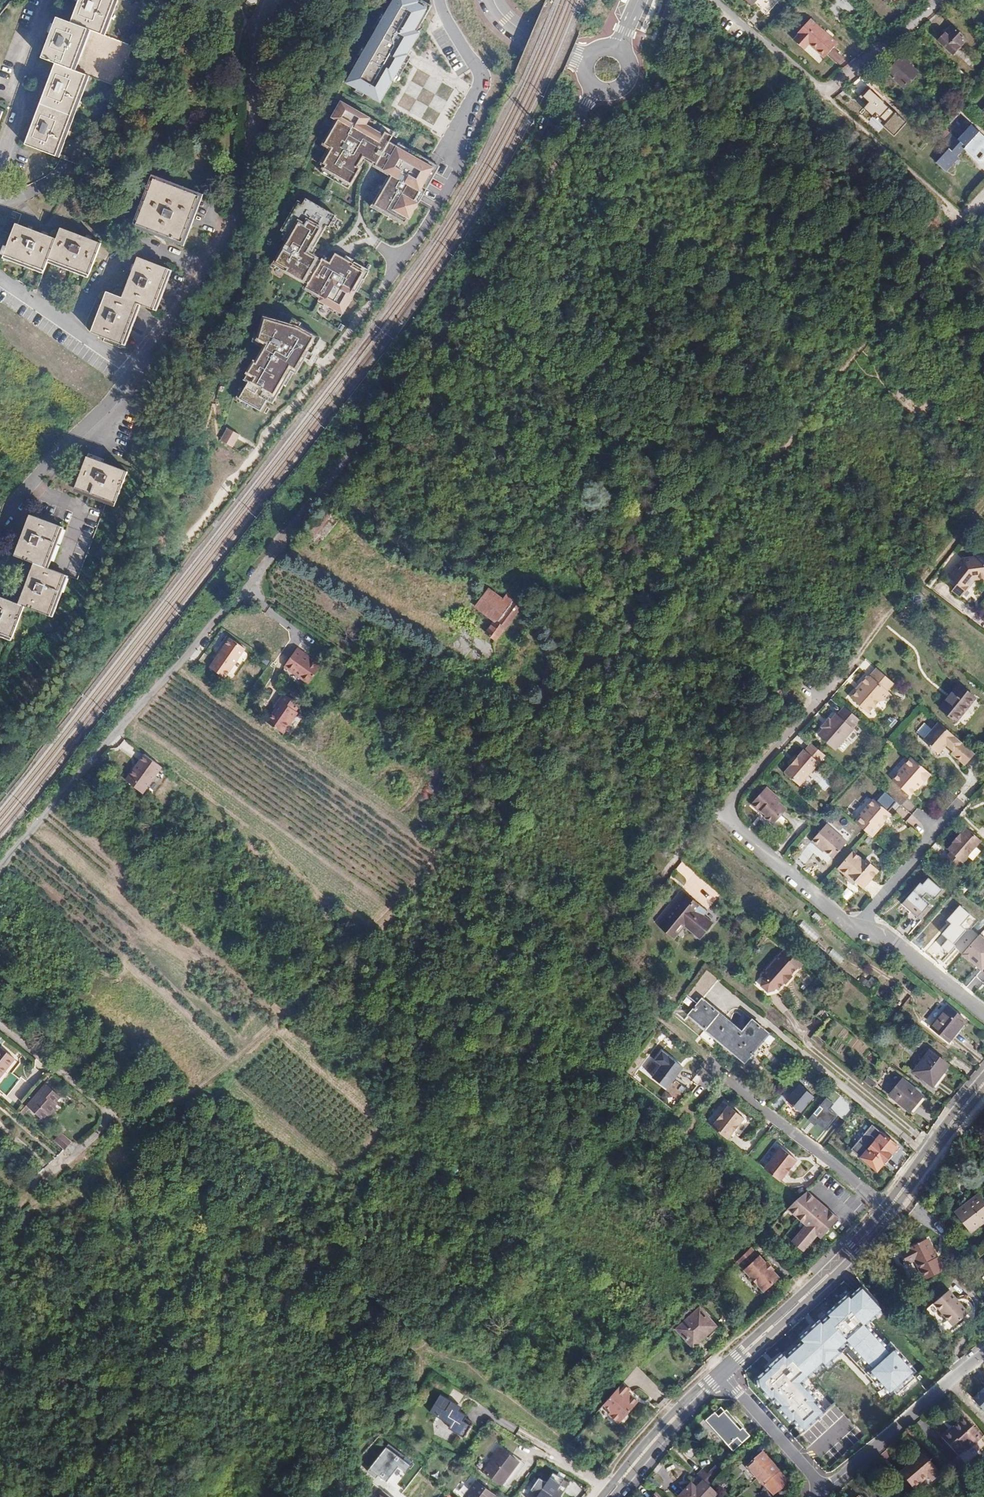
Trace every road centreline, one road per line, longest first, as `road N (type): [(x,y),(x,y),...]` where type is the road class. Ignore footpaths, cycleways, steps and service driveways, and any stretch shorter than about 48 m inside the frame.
road 1 (residential): [(0,874),(247,586),(521,227),(599,73)]
road 2 (residential): [(0,519),(133,373),(226,238),(248,182),(258,31),(273,0)]
road 3 (track): [(111,1115),(180,1097),(239,1055),(422,876),(500,757)]
road 4 (residential): [(439,0),(482,74),(460,129),(457,175),(328,365)]
road 5 (residential): [(855,661),(724,810),(859,927)]
road 6 (track): [(663,1017),(892,1215)]
road 7 (residential): [(716,0),(827,96),(940,0)]
road 8 (tertiary): [(724,1376),(836,1275),(897,1200)]
road 9 (tertiary): [(897,1200),(718,1369)]
road 10 (residential): [(40,1194),(111,1115),(0,1030)]
road 11 (unclassified): [(823,1488),(983,1354)]
road 12 (track): [(983,503),(855,661)]
road 13 (track): [(962,216),(827,96)]
road 14 (tertiary): [(718,1369),(602,1496)]
road 15 (tertiary): [(612,1496),(724,1376)]
road 16 (residential): [(961,804),(859,927)]
road 17 (residential): [(859,927),(884,935),(983,1013)]
road 18 (residential): [(724,1376),(823,1488)]
road 19 (tertiary): [(897,1200),(983,1089)]

